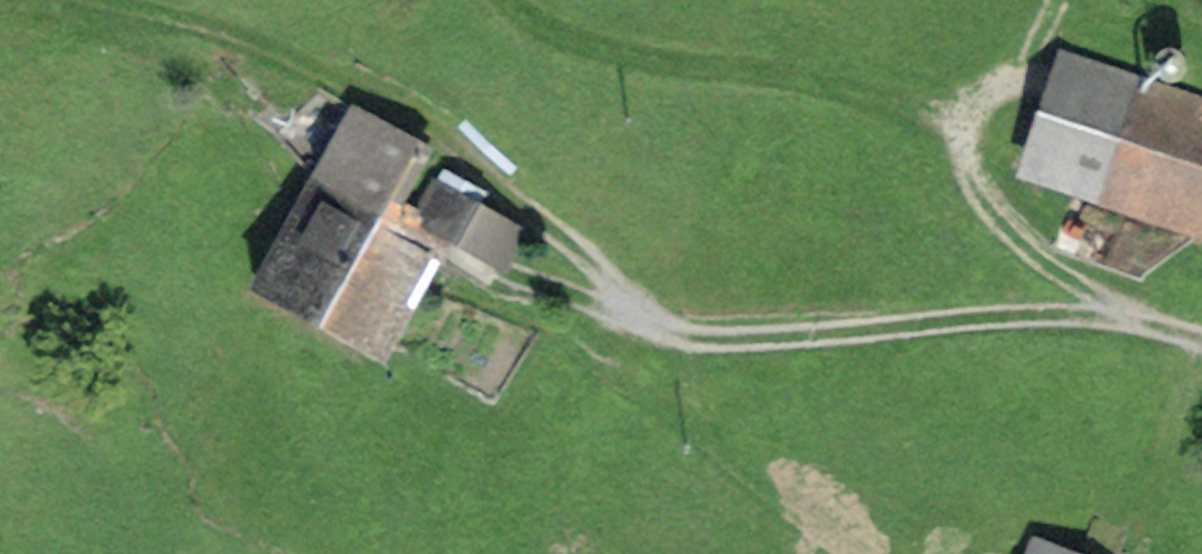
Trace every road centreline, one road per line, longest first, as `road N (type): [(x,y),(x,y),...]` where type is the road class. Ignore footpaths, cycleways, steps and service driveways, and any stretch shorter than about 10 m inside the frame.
road 1 (track): [(1201,337),(1062,312),(700,340),(576,297)]
road 2 (track): [(633,319),(600,261),(449,133),(333,67),(176,10)]
road 3 (track): [(967,125),(778,77),(606,51),(543,29),(506,0)]
road 4 (track): [(1134,319),(1008,233),(971,187),(960,139),(976,106),(1018,87),(1055,2)]

